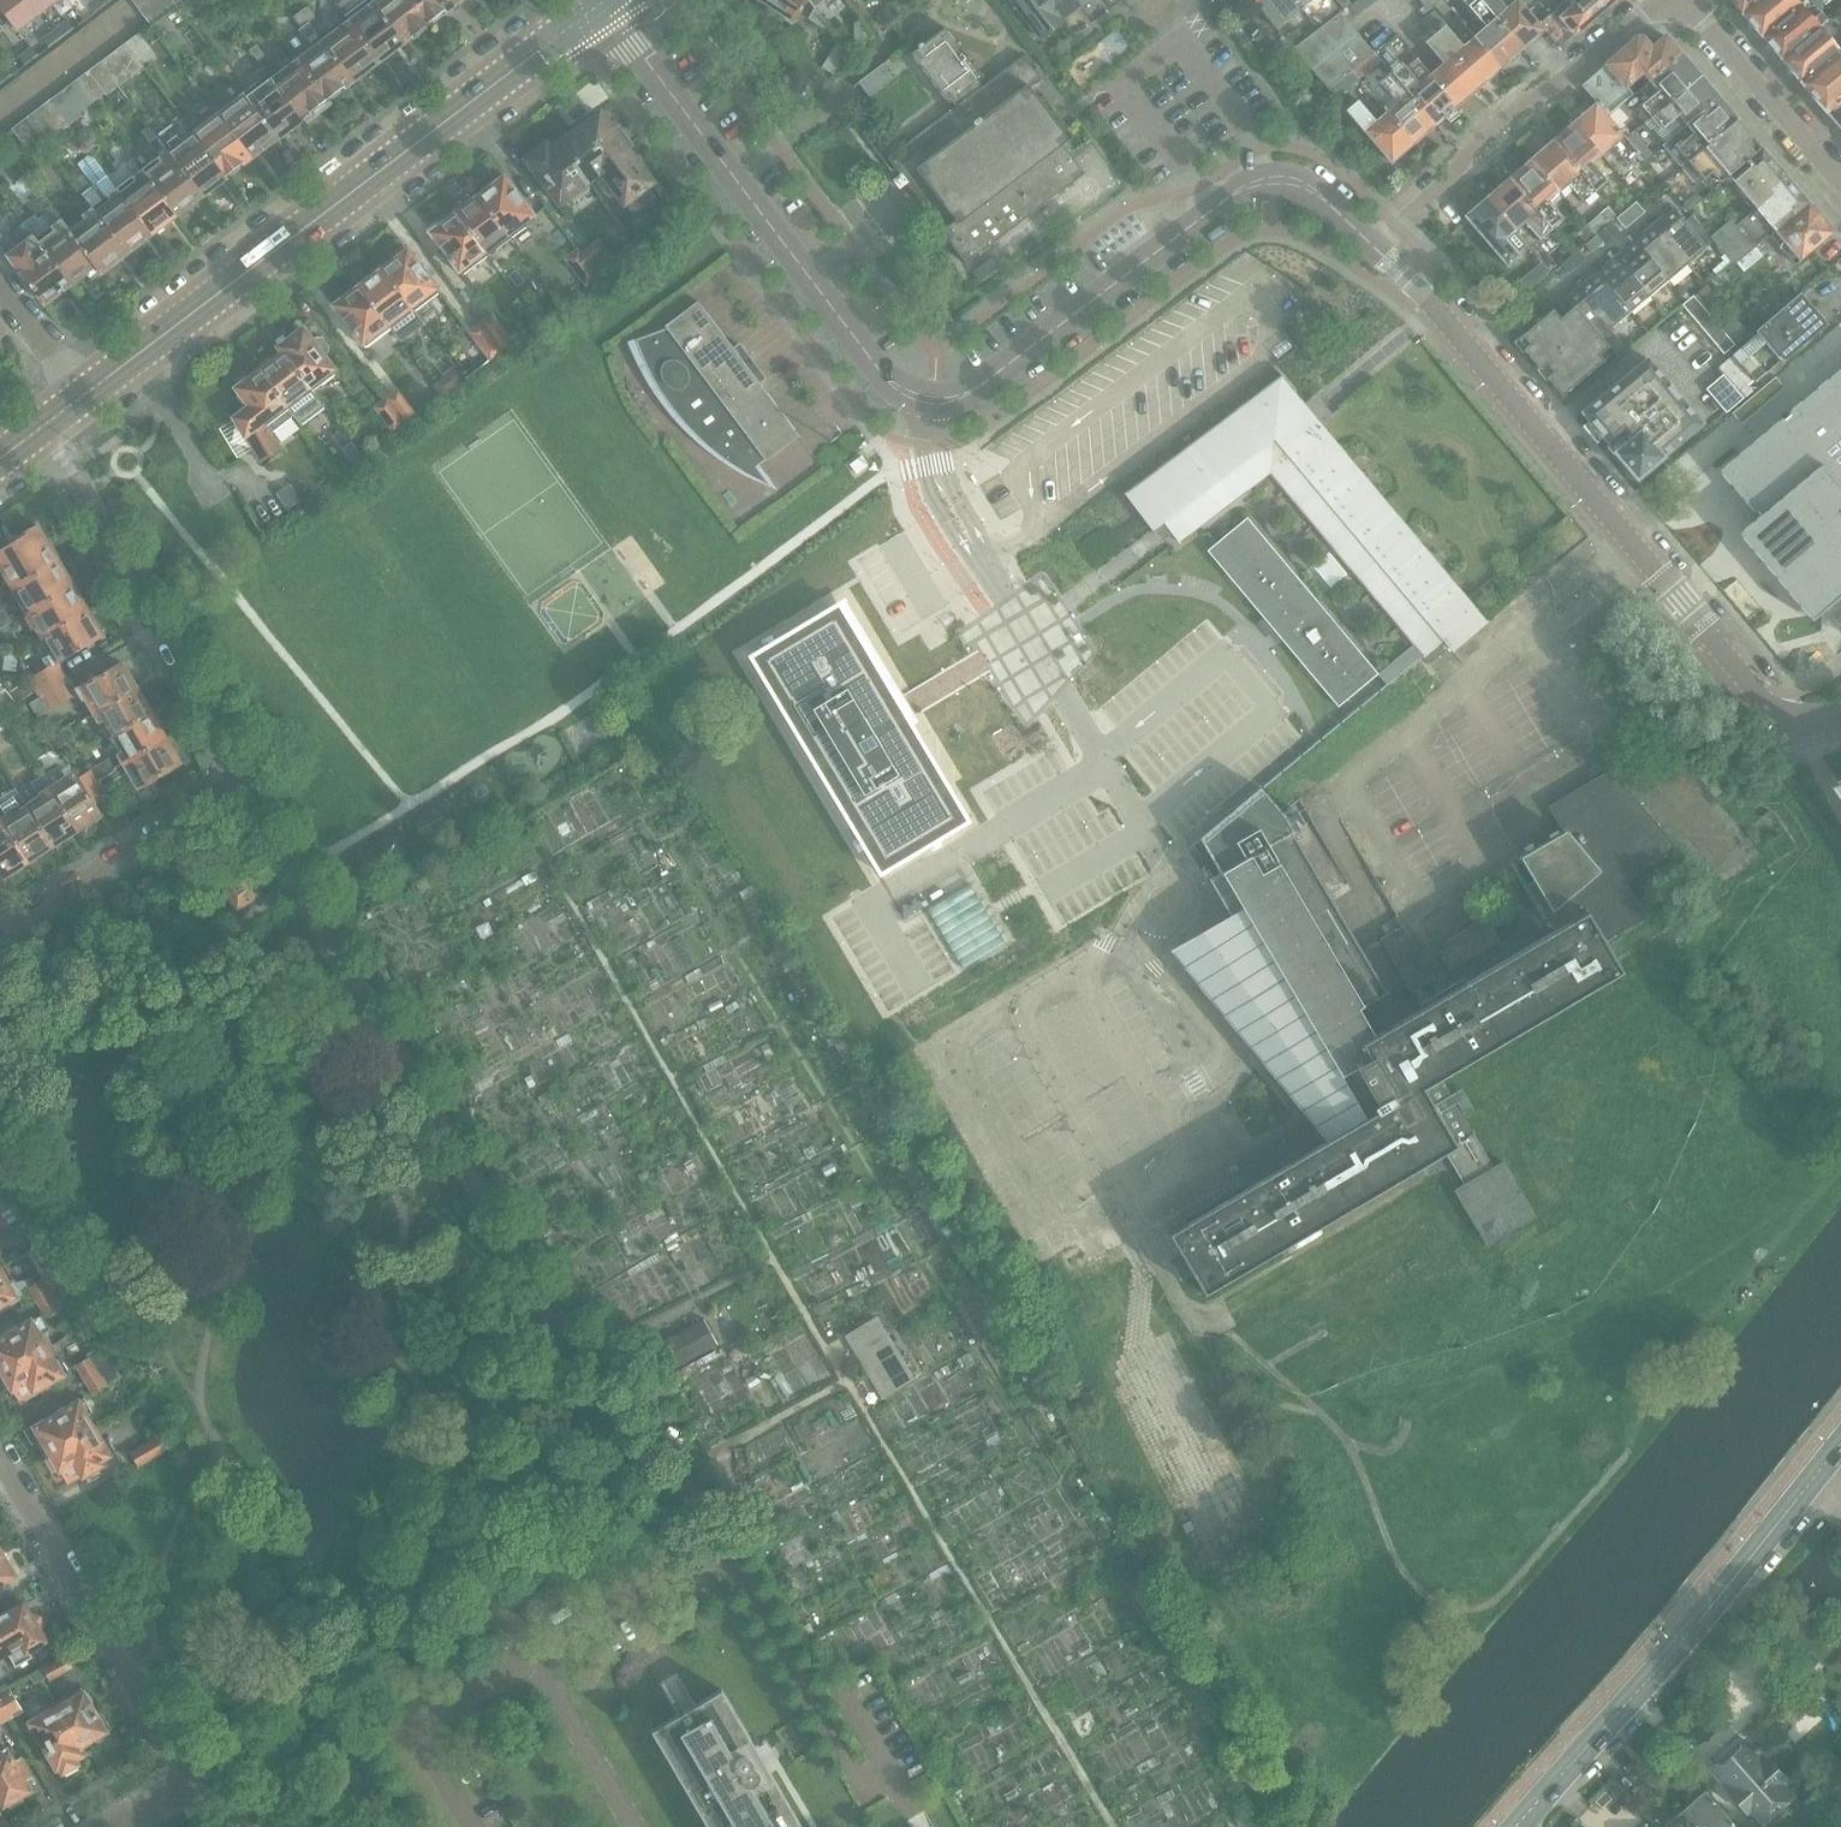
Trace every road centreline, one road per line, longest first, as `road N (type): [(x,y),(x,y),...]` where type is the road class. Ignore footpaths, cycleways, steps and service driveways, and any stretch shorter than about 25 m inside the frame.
road 1 (primary): [(1240,1826),(909,1325),(688,1041),(418,718),(0,294)]
road 2 (primary): [(0,381),(333,714),(583,1007),(997,1569),(1171,1826)]
road 3 (tertiary): [(603,2),(872,363),(913,397),(966,394),(1262,181)]
road 4 (tertiary): [(82,396),(603,2)]
road 5 (residential): [(558,1329),(236,776)]
road 6 (tertiary): [(1750,685),(1481,359),(1371,245)]
road 7 (tertiary): [(1517,1826),(1694,1630),(1840,1444)]
road 8 (residential): [(113,1826),(178,1792),(184,1779),(0,1458)]
road 9 (residential): [(236,776),(233,757),(39,427)]
road 10 (residential): [(1676,0),(1624,27),(1509,113),(1371,245)]
road 11 (residential): [(0,935),(236,776)]
road 12 (residential): [(1840,182),(1691,0)]
road 13 (residential): [(1157,10),(1248,130),(1262,181)]
road 14 (residential): [(695,1496),(609,1349)]
road 15 (residential): [(0,285),(82,396)]
road 16 (tertiary): [(1262,181),(1311,190),(1371,245)]

